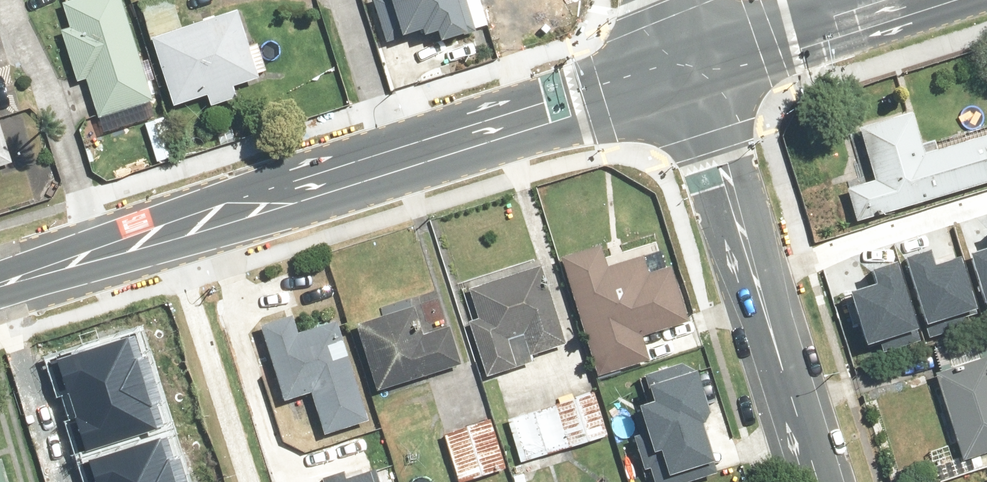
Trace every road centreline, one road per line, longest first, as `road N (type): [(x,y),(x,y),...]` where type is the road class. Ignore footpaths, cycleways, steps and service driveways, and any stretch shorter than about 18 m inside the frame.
road 1 (secondary): [(0,285),(685,71)]
road 2 (secondary): [(814,481),(685,71)]
road 3 (secondary): [(685,71),(910,0)]

